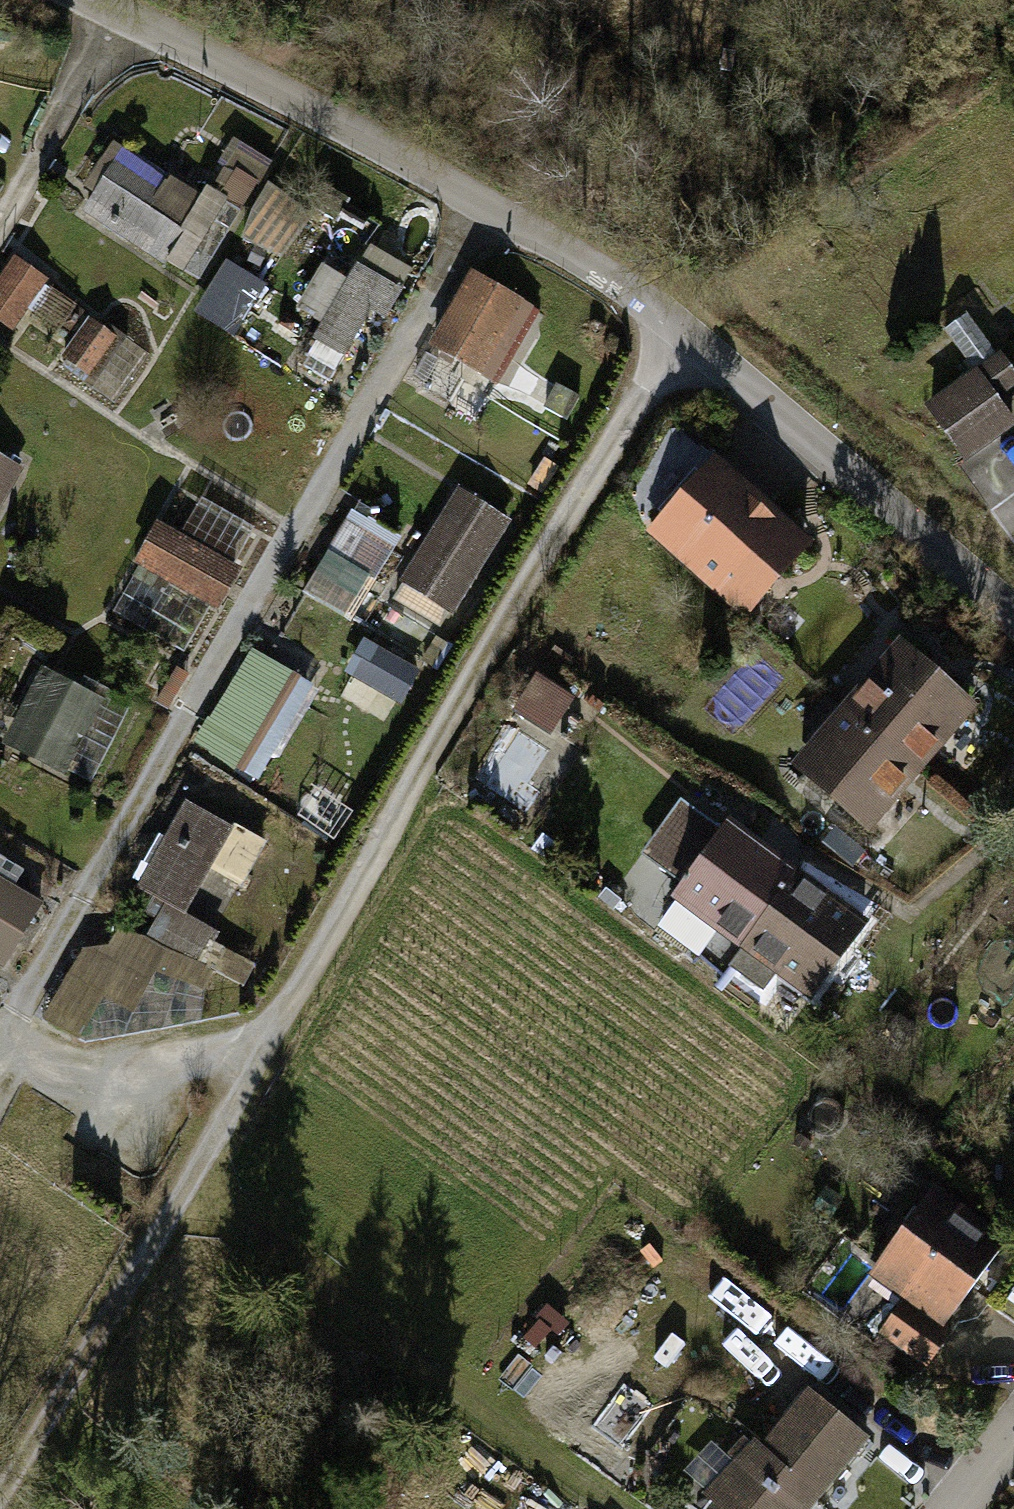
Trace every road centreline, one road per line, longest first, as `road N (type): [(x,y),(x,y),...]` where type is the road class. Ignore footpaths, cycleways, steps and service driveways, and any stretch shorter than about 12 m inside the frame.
road 1 (residential): [(485,207),(0,1034)]
road 2 (residential): [(680,328),(265,1038)]
road 3 (track): [(187,1187),(615,1508)]
road 4 (residential): [(265,1038),(187,1187),(0,1496)]
road 5 (residential): [(485,207),(85,0)]
road 6 (residential): [(1013,617),(680,328)]
road 7 (residential): [(0,1041),(77,1074),(265,1038)]
road 8 (residential): [(680,328),(485,207)]

